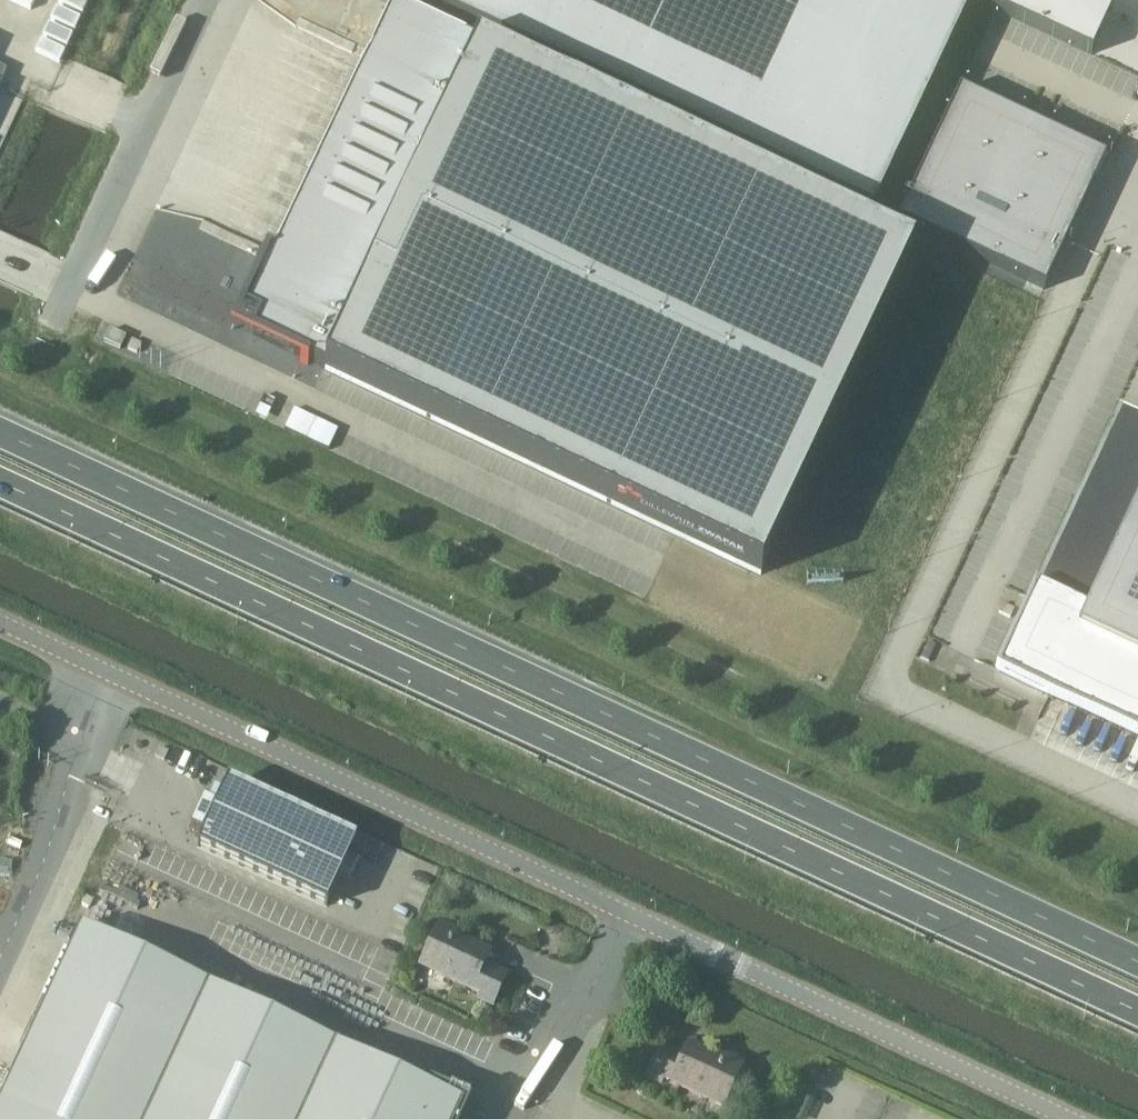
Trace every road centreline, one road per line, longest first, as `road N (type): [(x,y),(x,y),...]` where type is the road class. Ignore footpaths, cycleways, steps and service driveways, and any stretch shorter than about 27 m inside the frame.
road 1 (trunk): [(1137,961),(0,429)]
road 2 (trunk): [(0,483),(1137,1013)]
road 3 (unclassified): [(1070,1118),(0,622)]
road 4 (unclassified): [(52,331),(210,0)]

